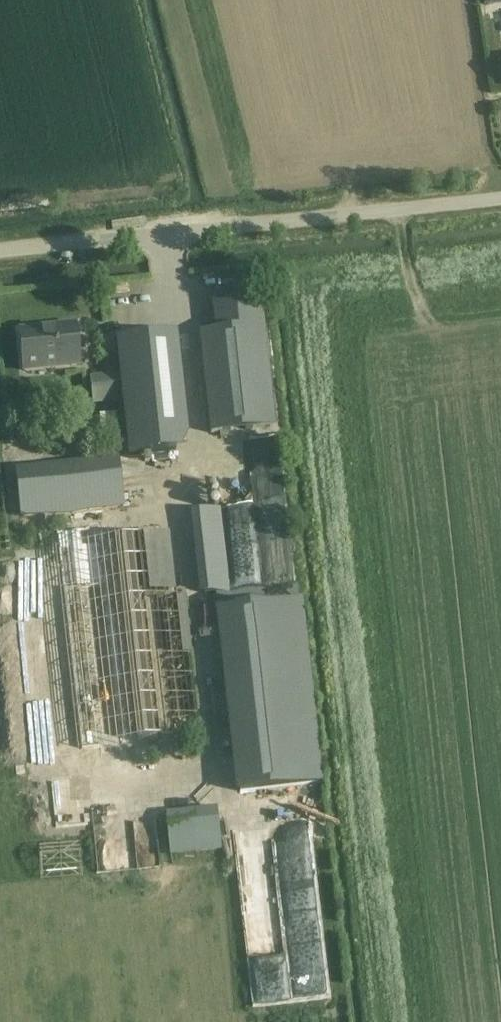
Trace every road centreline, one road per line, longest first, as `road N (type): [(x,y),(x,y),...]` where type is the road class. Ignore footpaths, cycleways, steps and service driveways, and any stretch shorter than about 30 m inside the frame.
road 1 (unclassified): [(0,247),(500,187)]

